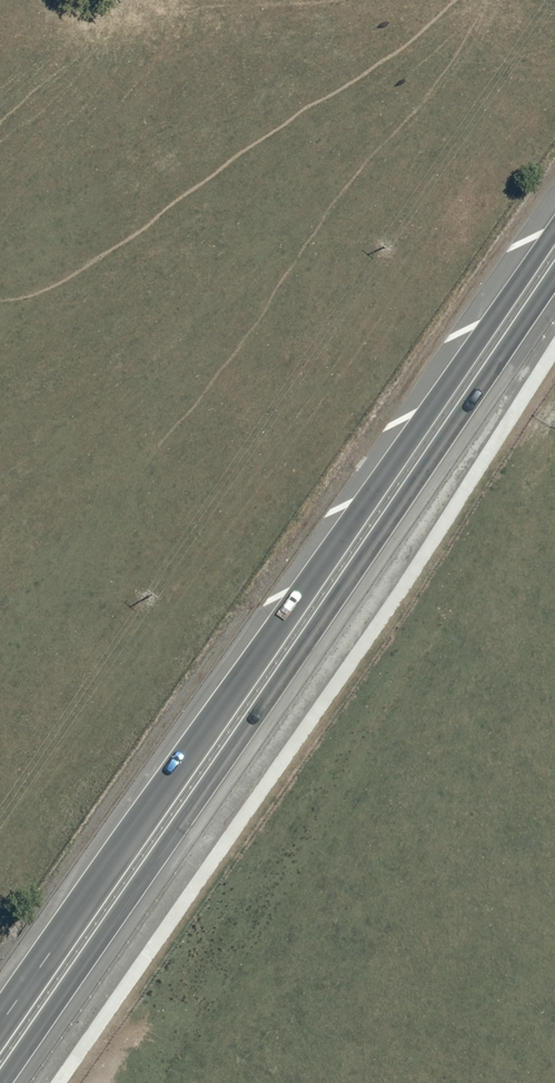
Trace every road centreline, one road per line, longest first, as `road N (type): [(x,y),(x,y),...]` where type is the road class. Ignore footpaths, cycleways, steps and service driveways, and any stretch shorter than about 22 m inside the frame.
road 1 (trunk): [(0,1027),(554,231)]
road 2 (trunk): [(554,292),(14,1082)]

